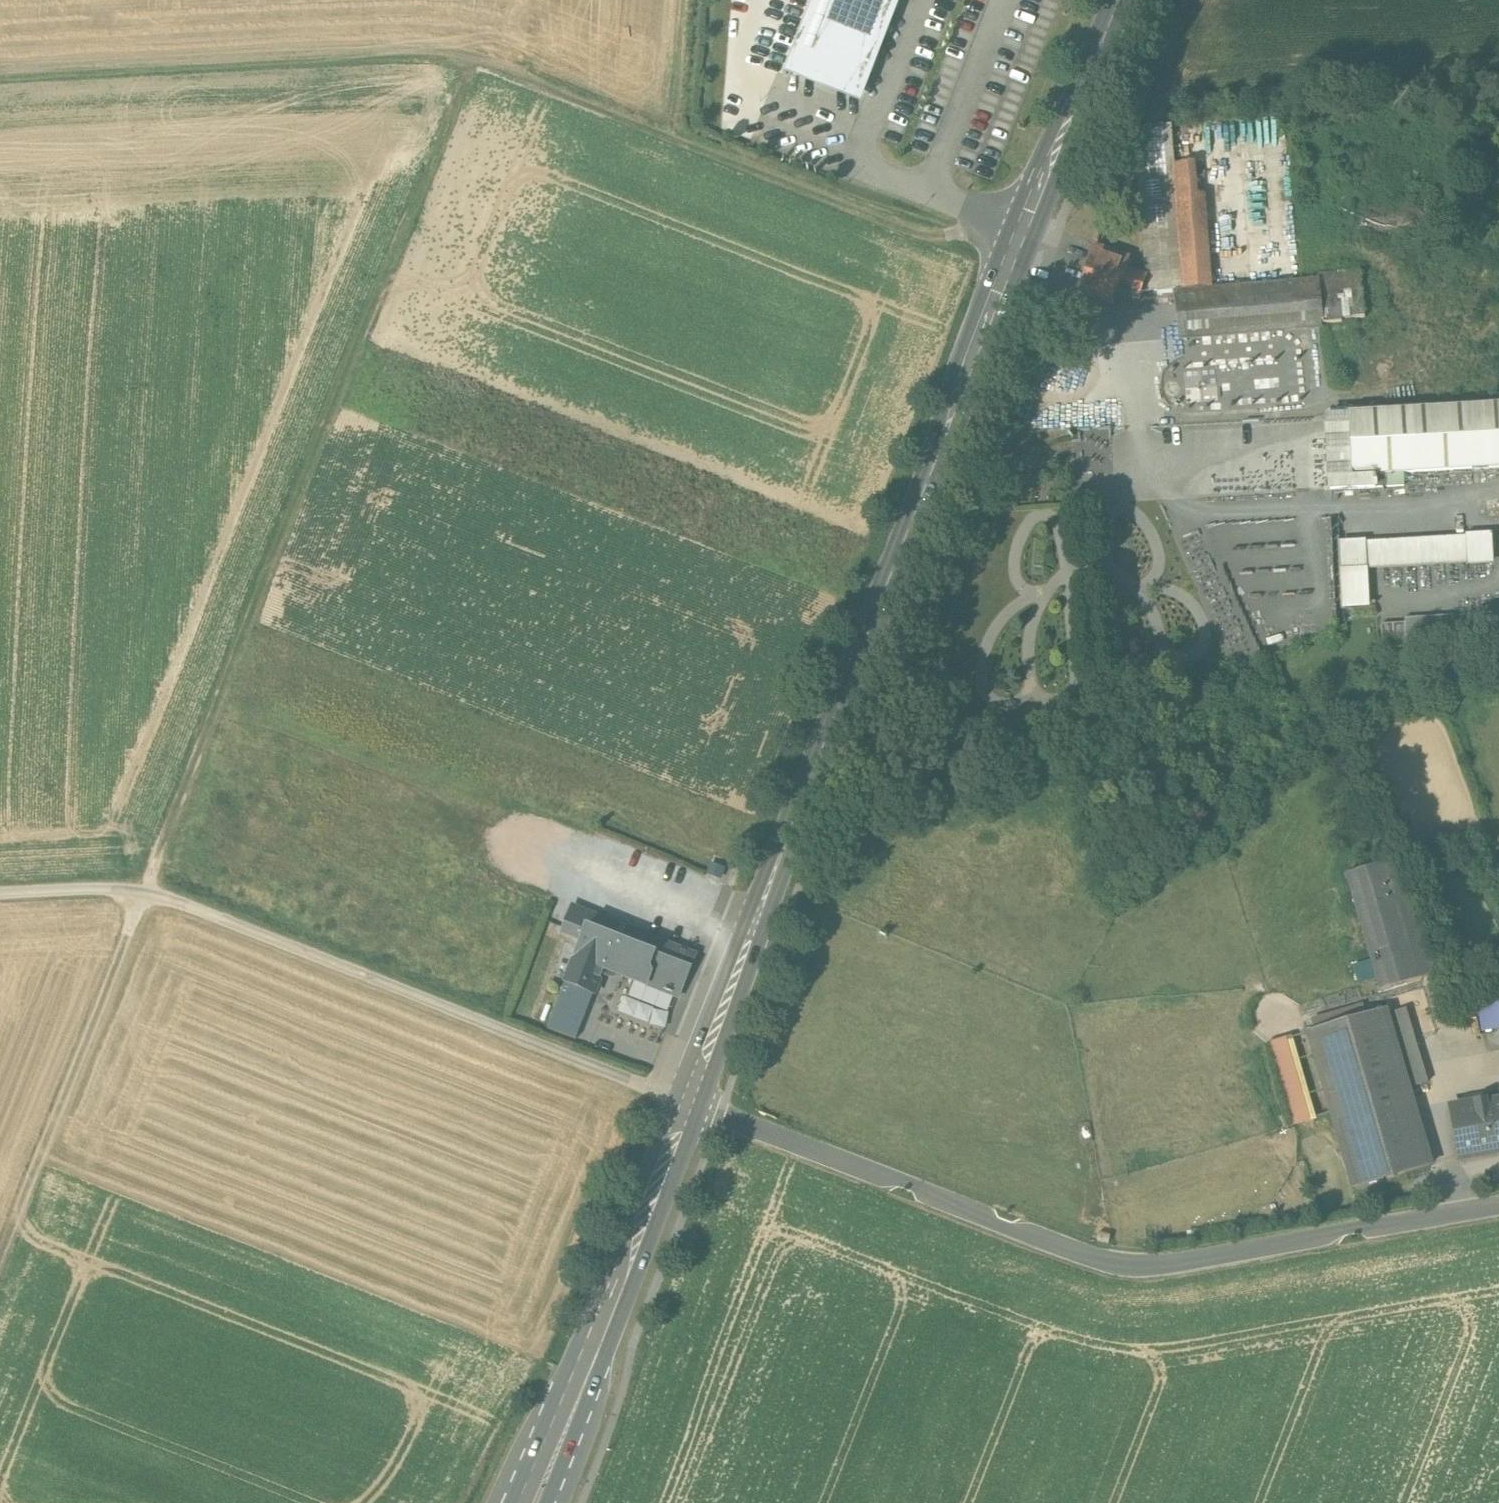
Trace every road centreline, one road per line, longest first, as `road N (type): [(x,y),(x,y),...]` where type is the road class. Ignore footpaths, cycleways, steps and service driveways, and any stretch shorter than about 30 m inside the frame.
road 1 (secondary): [(689,1105),(1023,228),(1119,0)]
road 2 (residential): [(1498,1206),(1169,1267),(1113,1265),(689,1105)]
road 3 (track): [(0,896),(70,893),(193,905),(689,1105)]
road 4 (track): [(251,622),(0,1251)]
road 5 (secondary): [(586,1369),(689,1105)]
road 6 (primary): [(586,1369),(552,1388),(495,1502)]
road 7 (secondary): [(586,1369),(518,1502)]
road 8 (secondary): [(547,1502),(580,1414),(586,1369)]
road 9 (primary): [(564,1502),(591,1431),(586,1369)]

